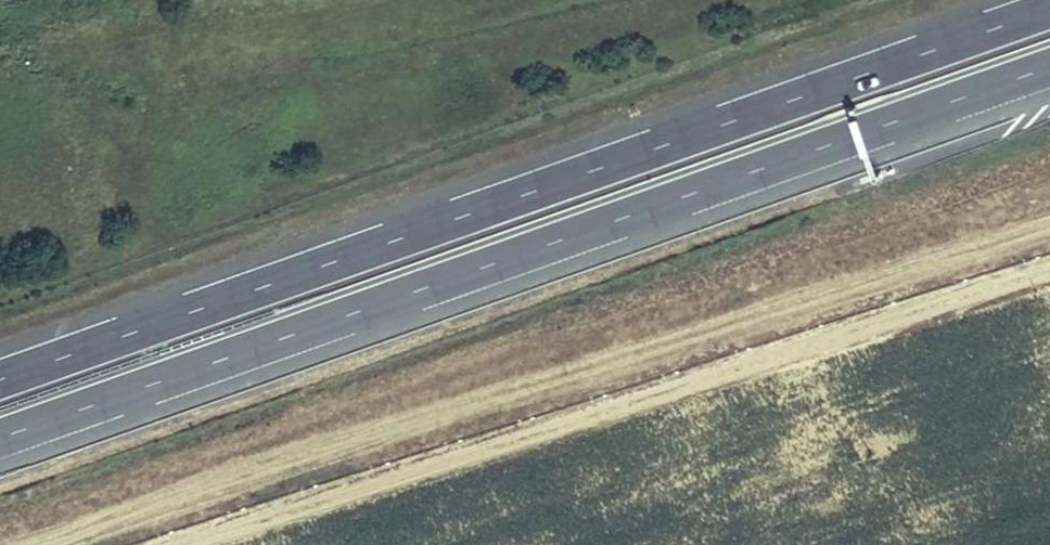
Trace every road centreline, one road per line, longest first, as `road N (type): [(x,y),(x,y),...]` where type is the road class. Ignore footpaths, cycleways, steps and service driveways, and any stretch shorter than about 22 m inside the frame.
road 1 (motorway): [(1049,10),(0,380)]
road 2 (motorway): [(0,437),(1049,67)]

